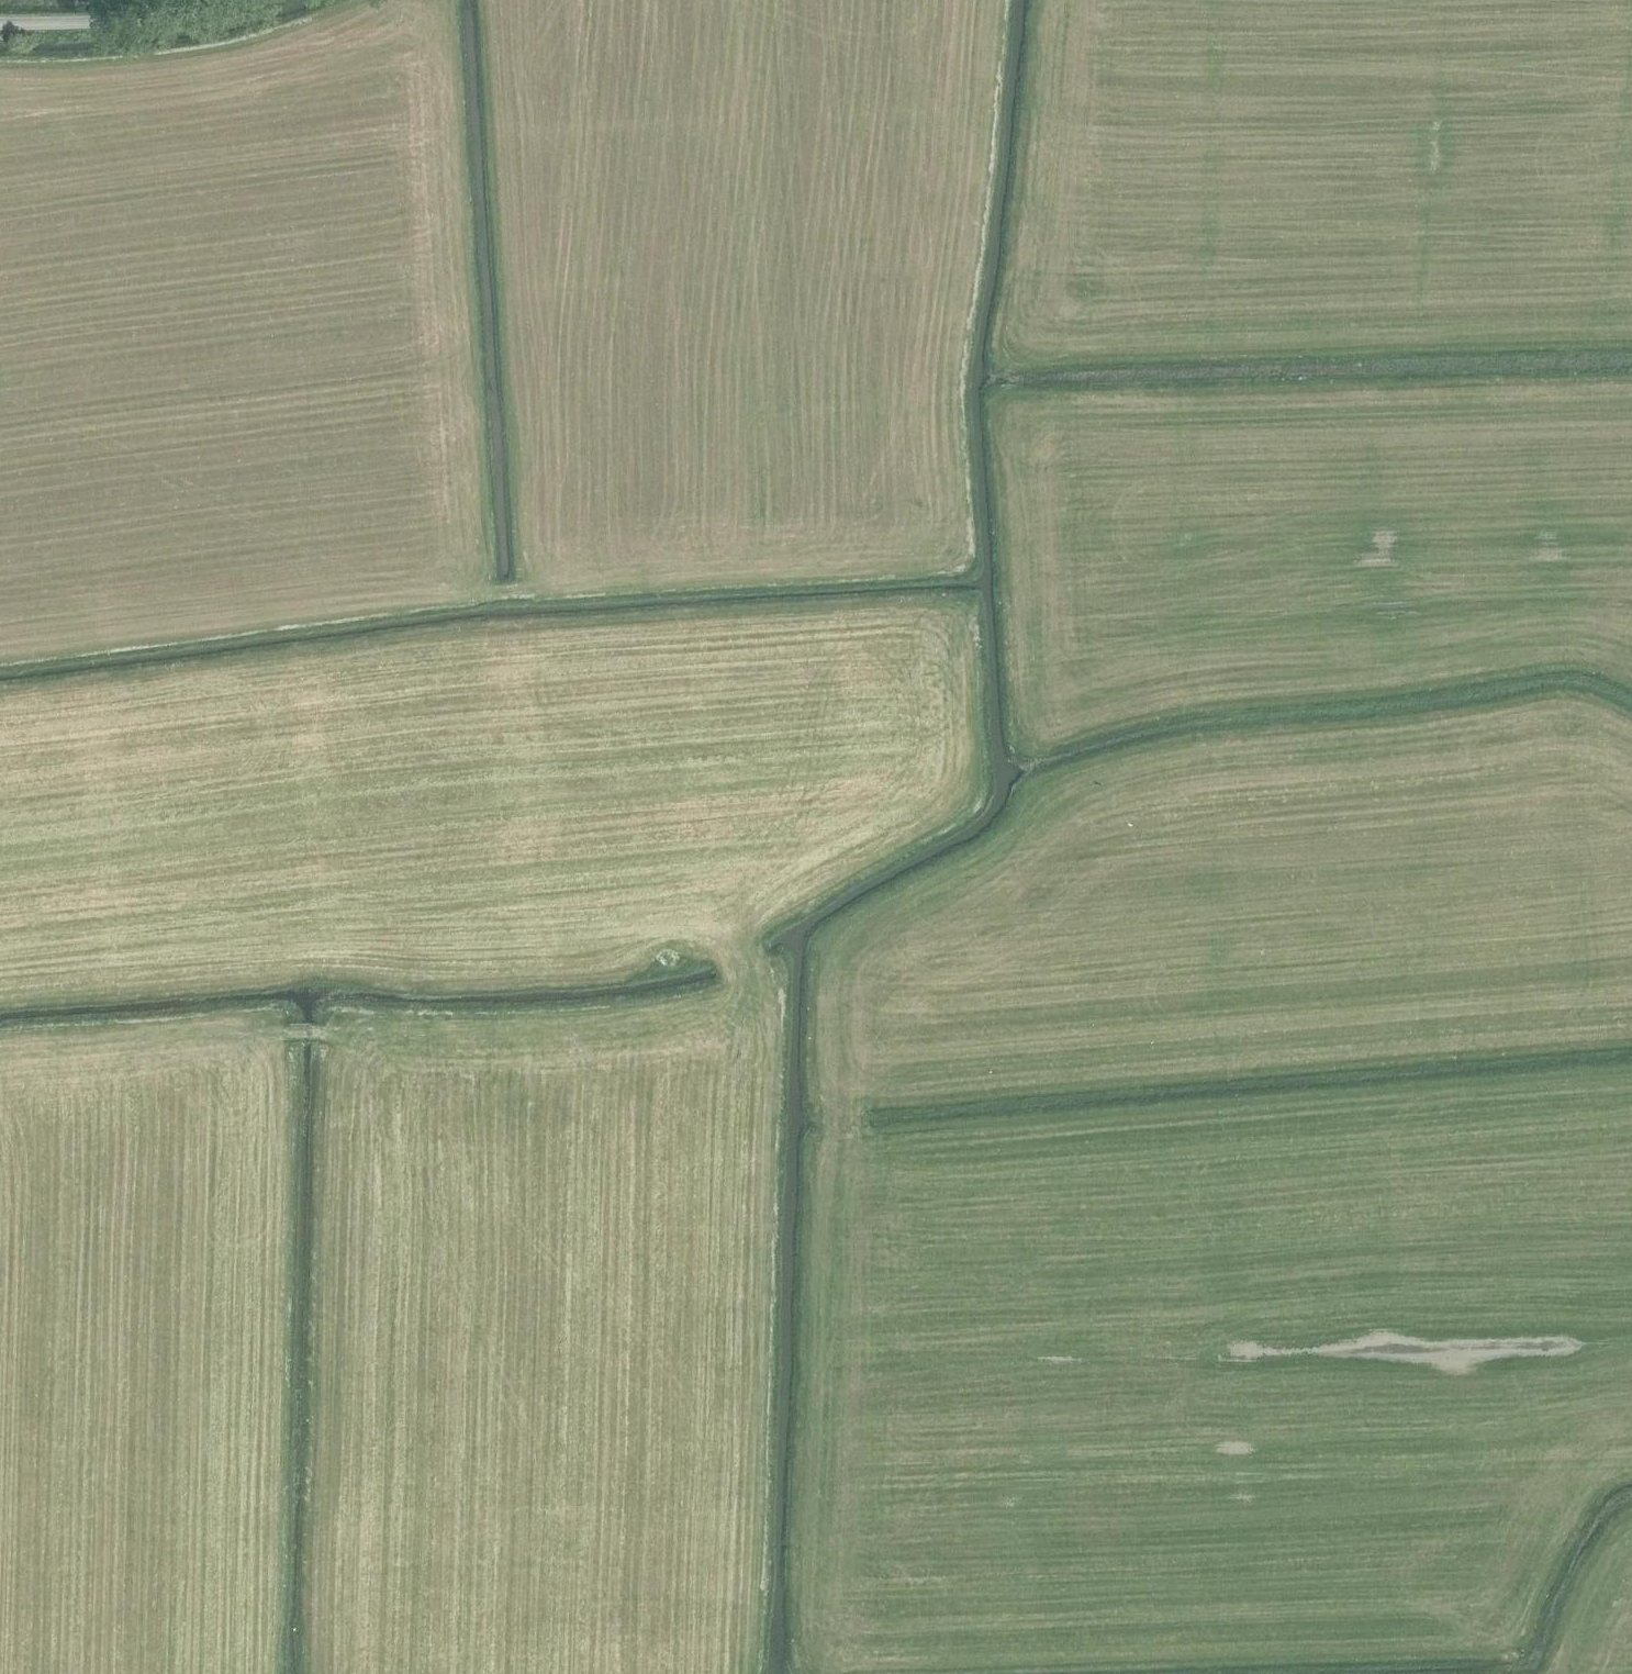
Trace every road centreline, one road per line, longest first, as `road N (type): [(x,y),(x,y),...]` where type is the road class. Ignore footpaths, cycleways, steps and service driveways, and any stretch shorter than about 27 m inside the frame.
road 1 (unclassified): [(0,23),(143,22),(245,0)]

